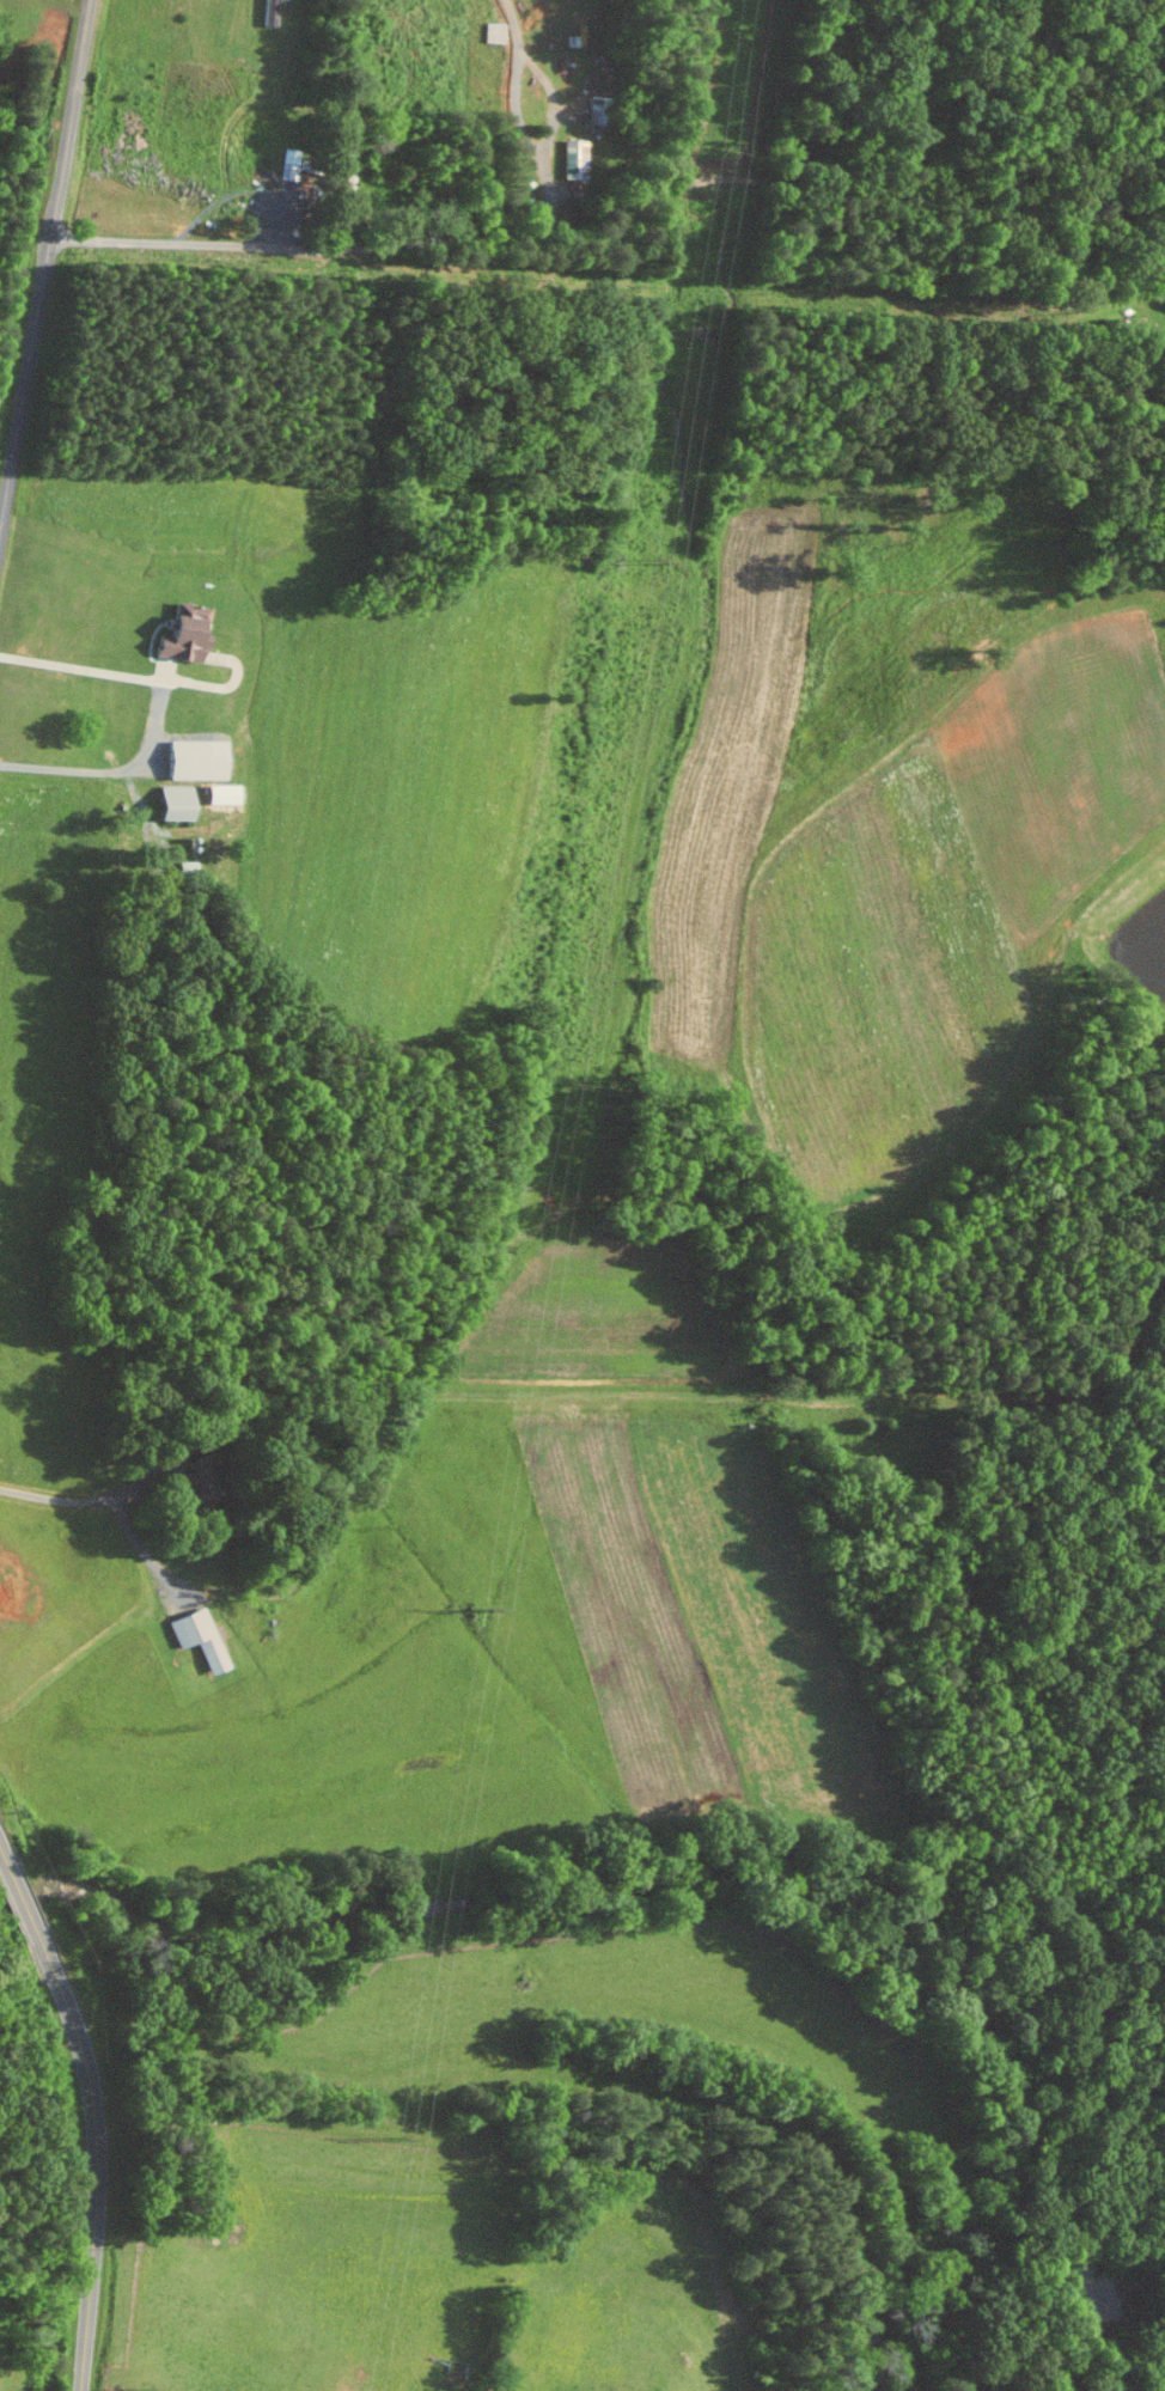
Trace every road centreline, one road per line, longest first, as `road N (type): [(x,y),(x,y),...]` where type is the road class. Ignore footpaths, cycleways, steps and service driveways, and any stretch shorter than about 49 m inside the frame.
road 1 (residential): [(1164,219),(1048,216),(725,182),(621,216),(501,238),(50,237)]
road 2 (tertiary): [(0,531),(91,0)]
road 3 (tertiary): [(80,2390),(96,2119),(75,2030),(35,1931)]

